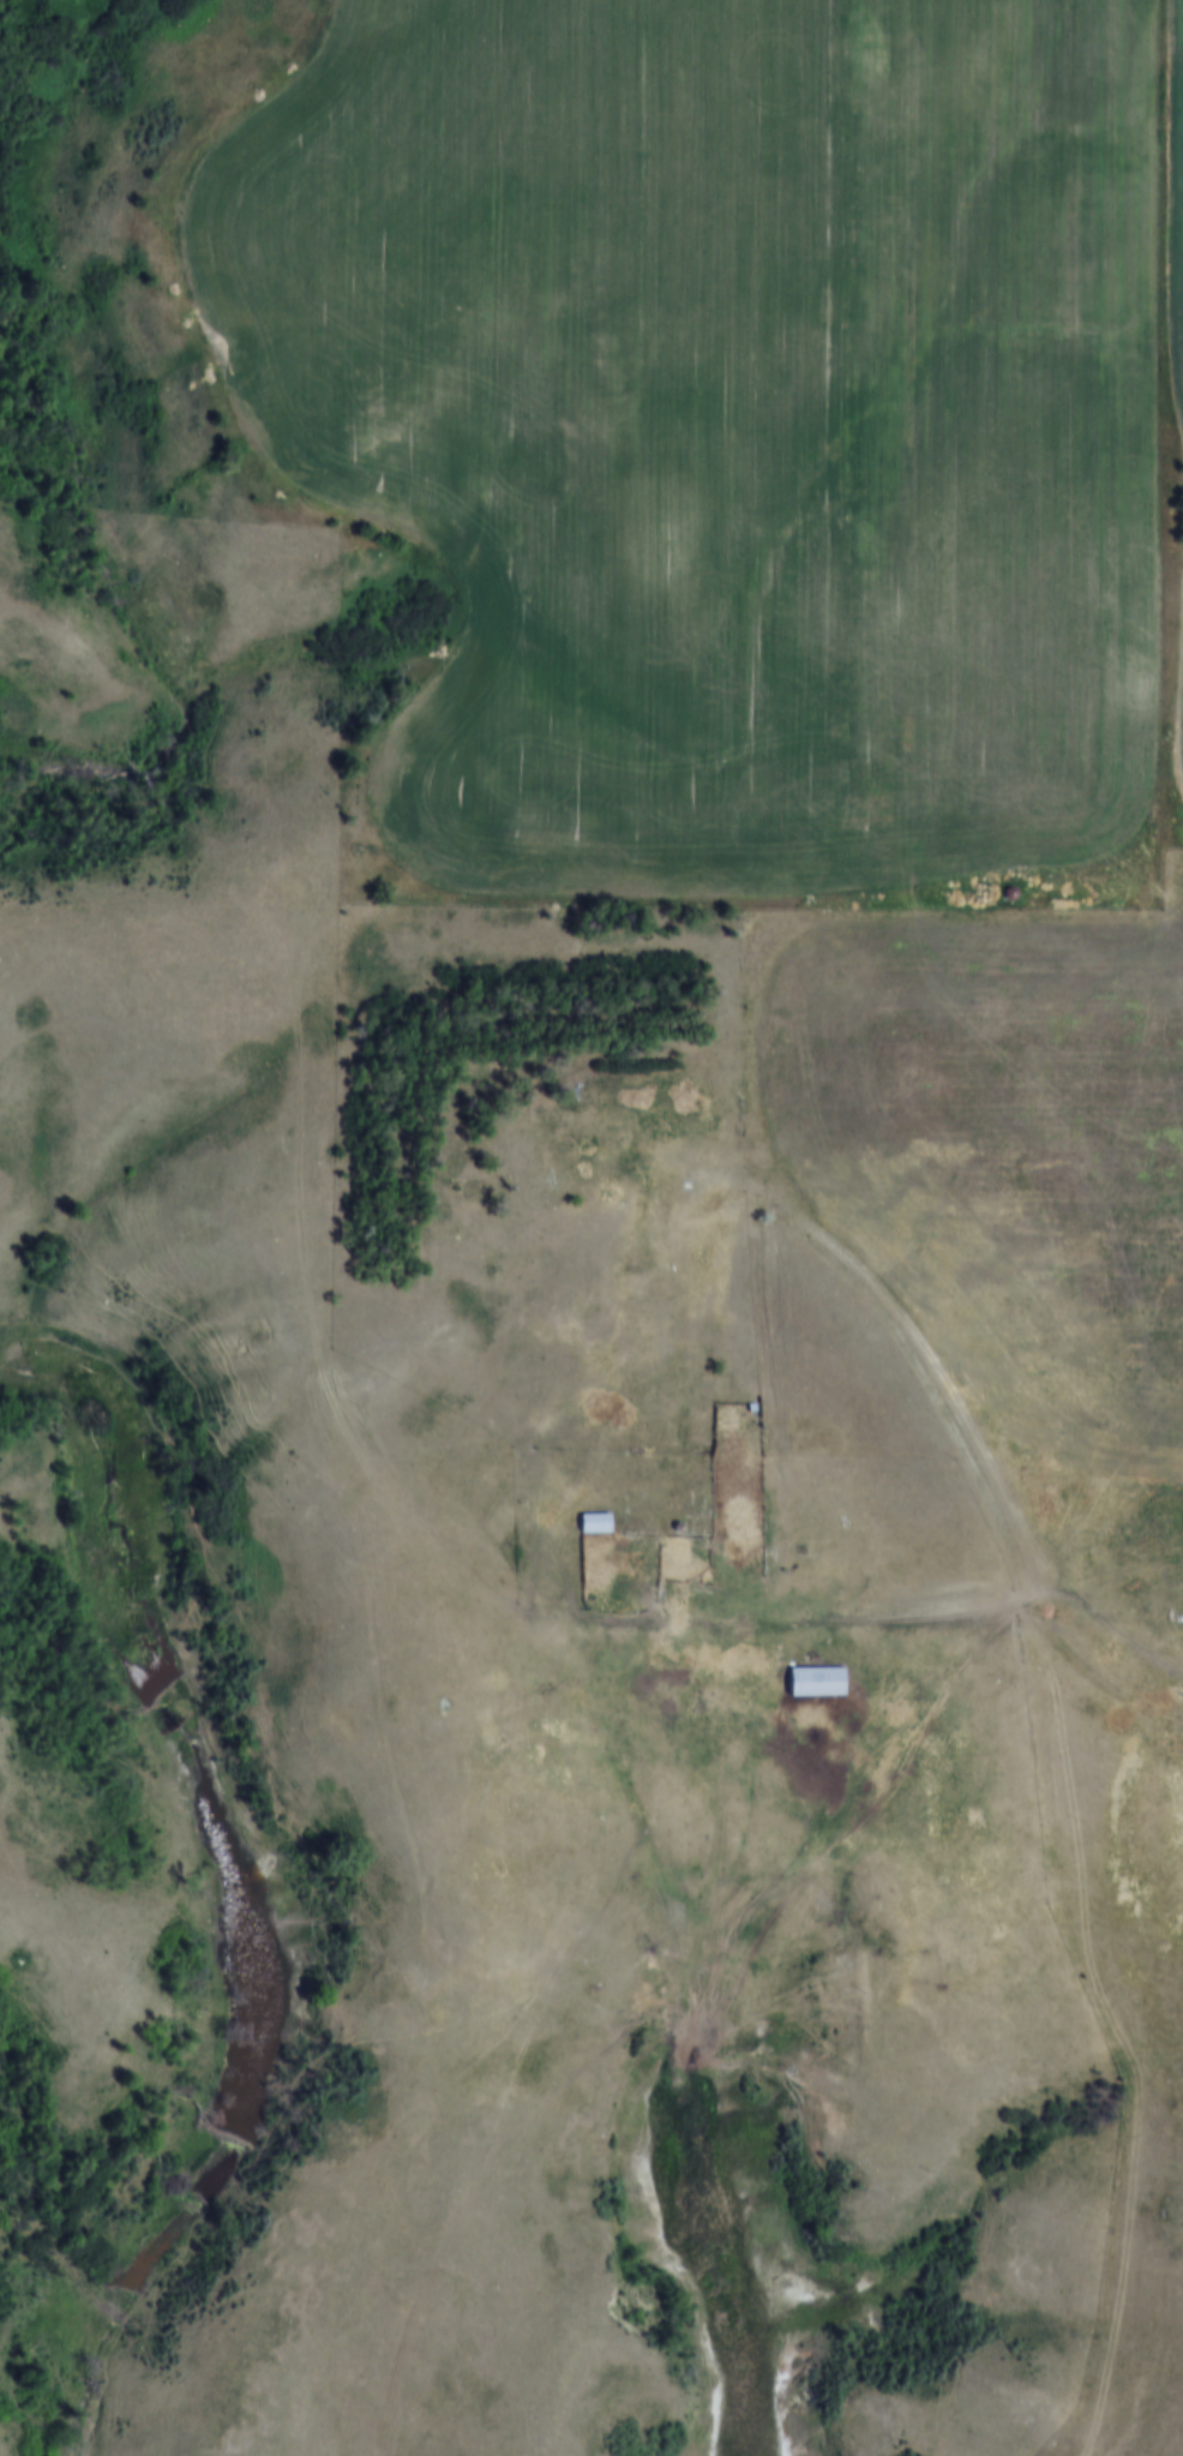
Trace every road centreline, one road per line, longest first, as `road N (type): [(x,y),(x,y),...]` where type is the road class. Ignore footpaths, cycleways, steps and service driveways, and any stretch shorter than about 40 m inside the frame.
road 1 (track): [(1182,1721),(1107,1687),(1056,1637),(1038,1613),(991,1498),(902,1346),(793,1226),(756,1192),(731,1185)]
road 2 (track): [(816,1609),(996,1598),(1038,1613)]

